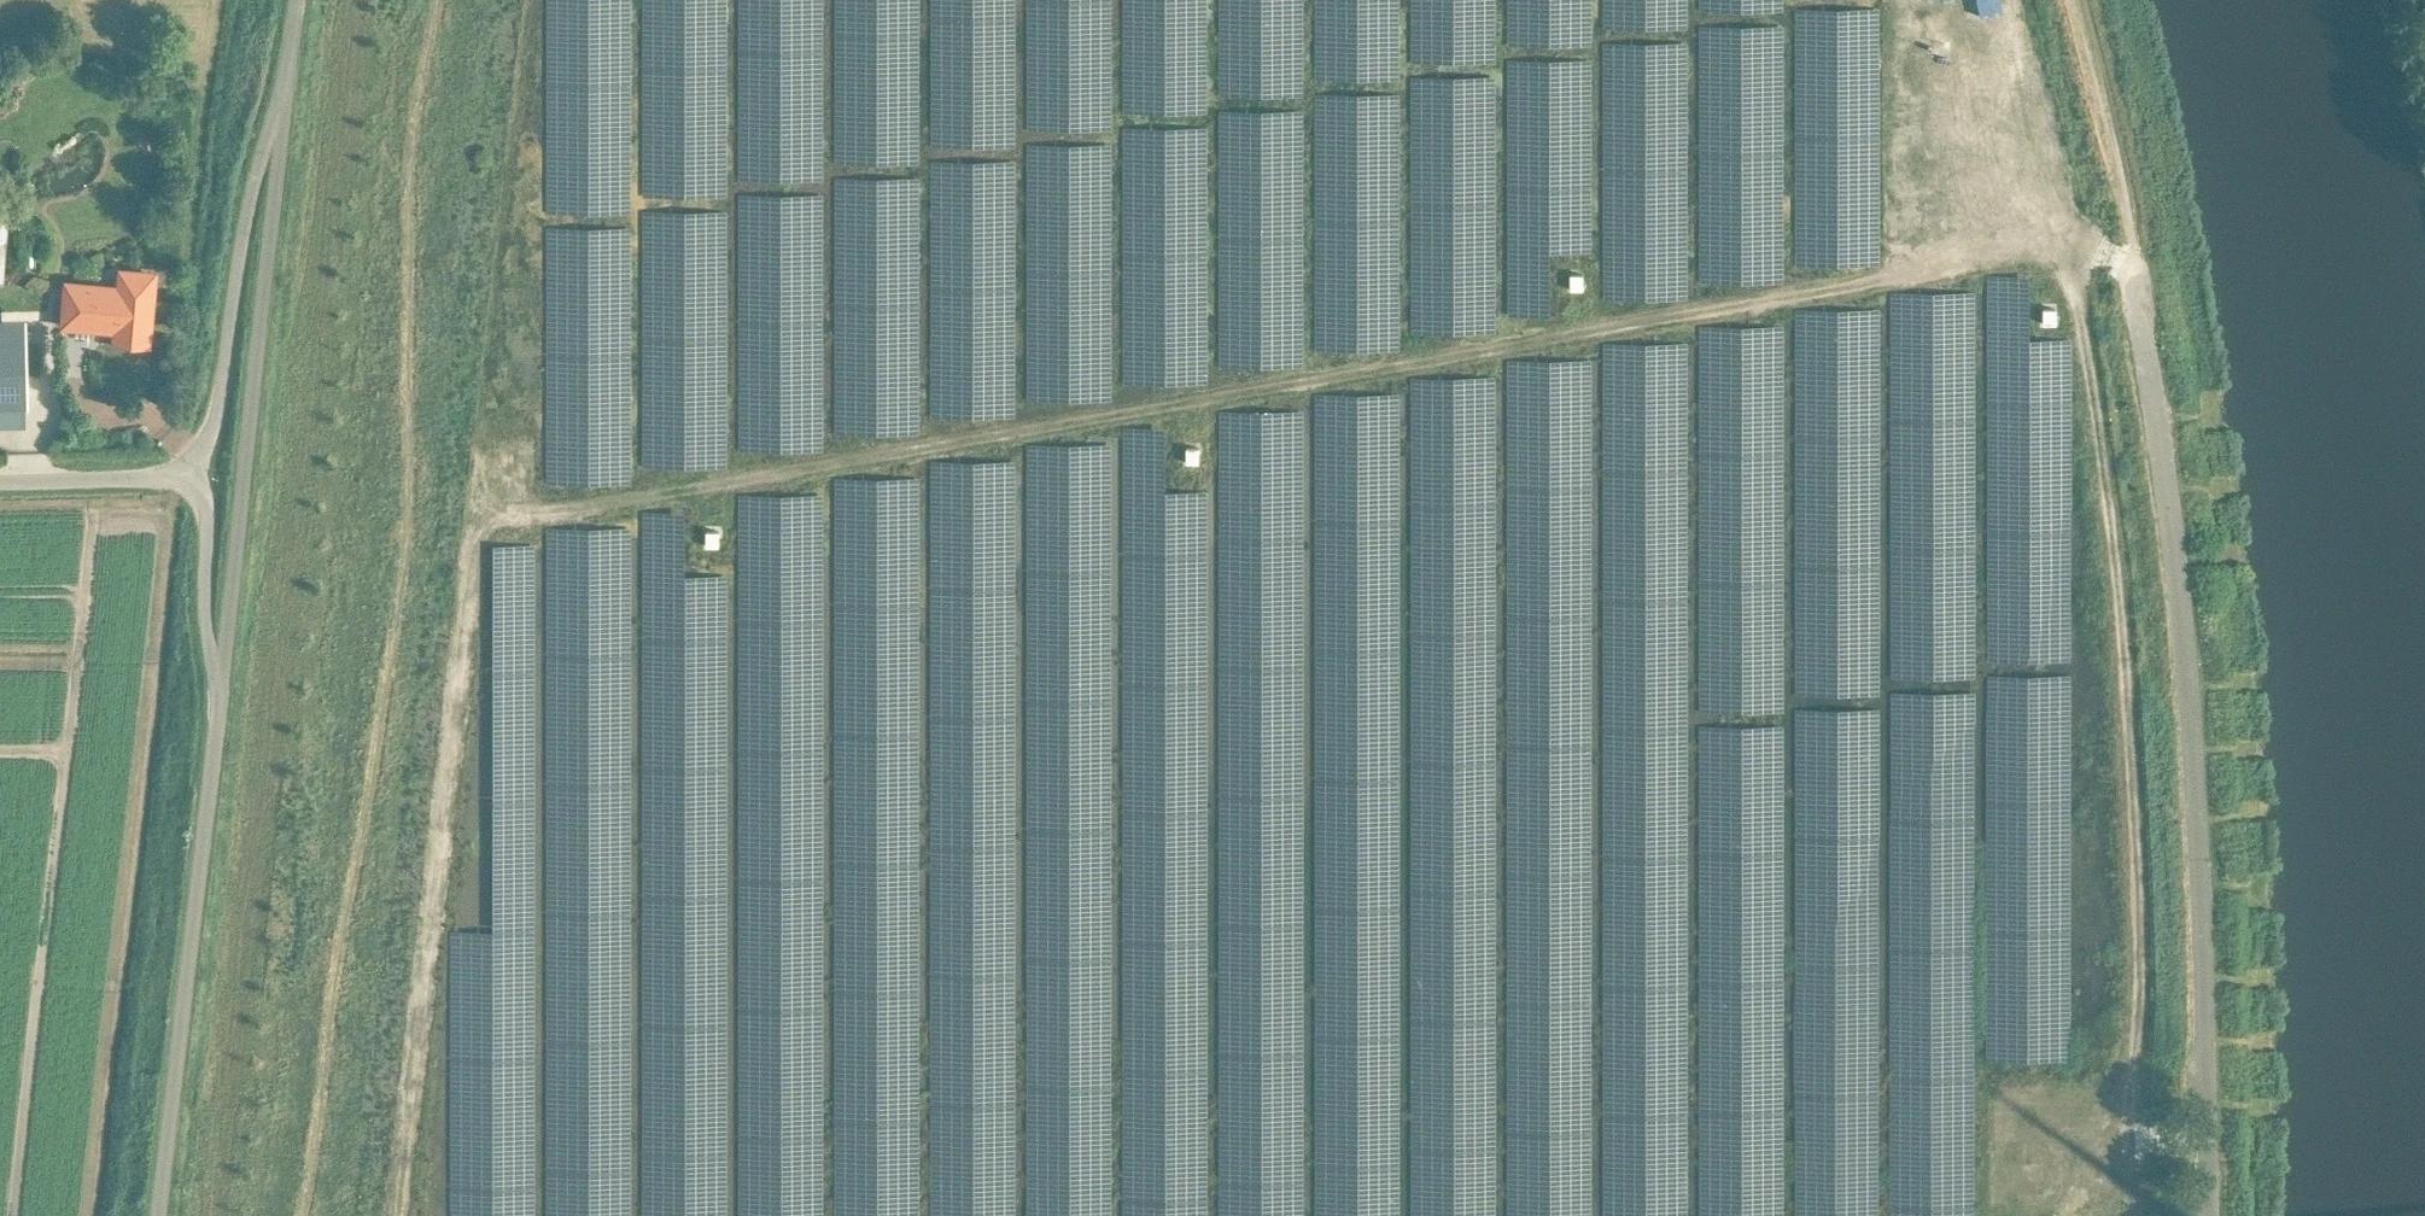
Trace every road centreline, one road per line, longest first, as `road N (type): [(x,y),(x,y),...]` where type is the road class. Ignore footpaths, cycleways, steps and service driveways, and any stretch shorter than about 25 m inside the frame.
road 1 (unclassified): [(2203,1215),(2200,927),(2184,711),(2136,287)]
road 2 (unclassified): [(213,731),(285,103)]
road 3 (unclassified): [(155,1215),(213,731)]
road 4 (unclassified): [(285,103),(239,242),(224,366),(190,484)]
road 5 (unclassified): [(190,484),(204,535),(201,624),(213,731)]
road 6 (unclassified): [(0,488),(190,484)]

